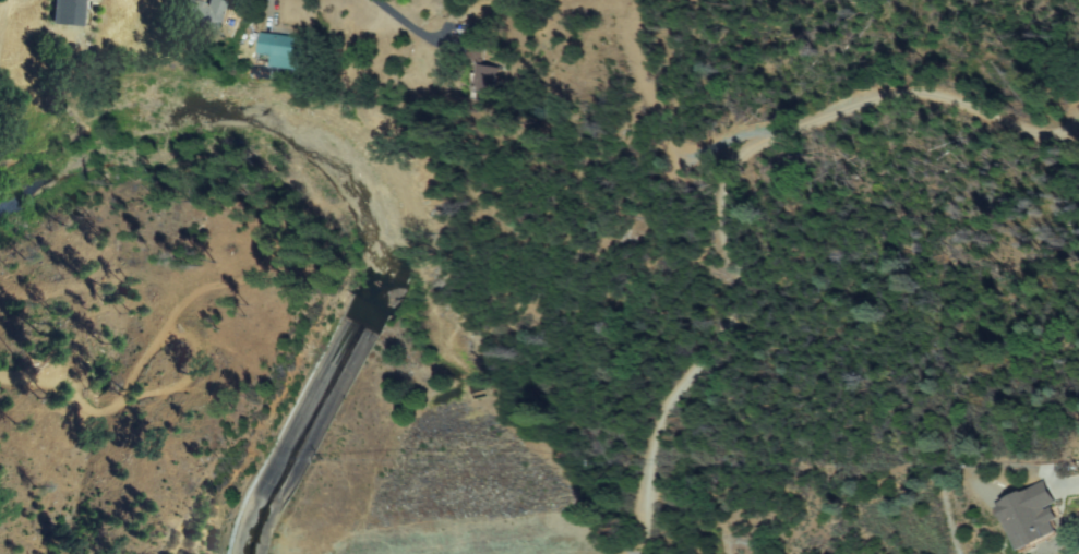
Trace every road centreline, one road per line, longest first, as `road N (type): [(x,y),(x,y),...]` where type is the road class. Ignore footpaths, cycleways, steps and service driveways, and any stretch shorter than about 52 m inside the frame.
road 1 (residential): [(646,495),(675,386),(727,311),(736,153),(904,92),(949,99),(1035,145),(1078,124)]
road 2 (track): [(129,397),(188,378),(200,344),(181,337),(152,348),(133,369),(129,397)]
road 3 (track): [(0,376),(64,381),(98,414),(129,397)]

